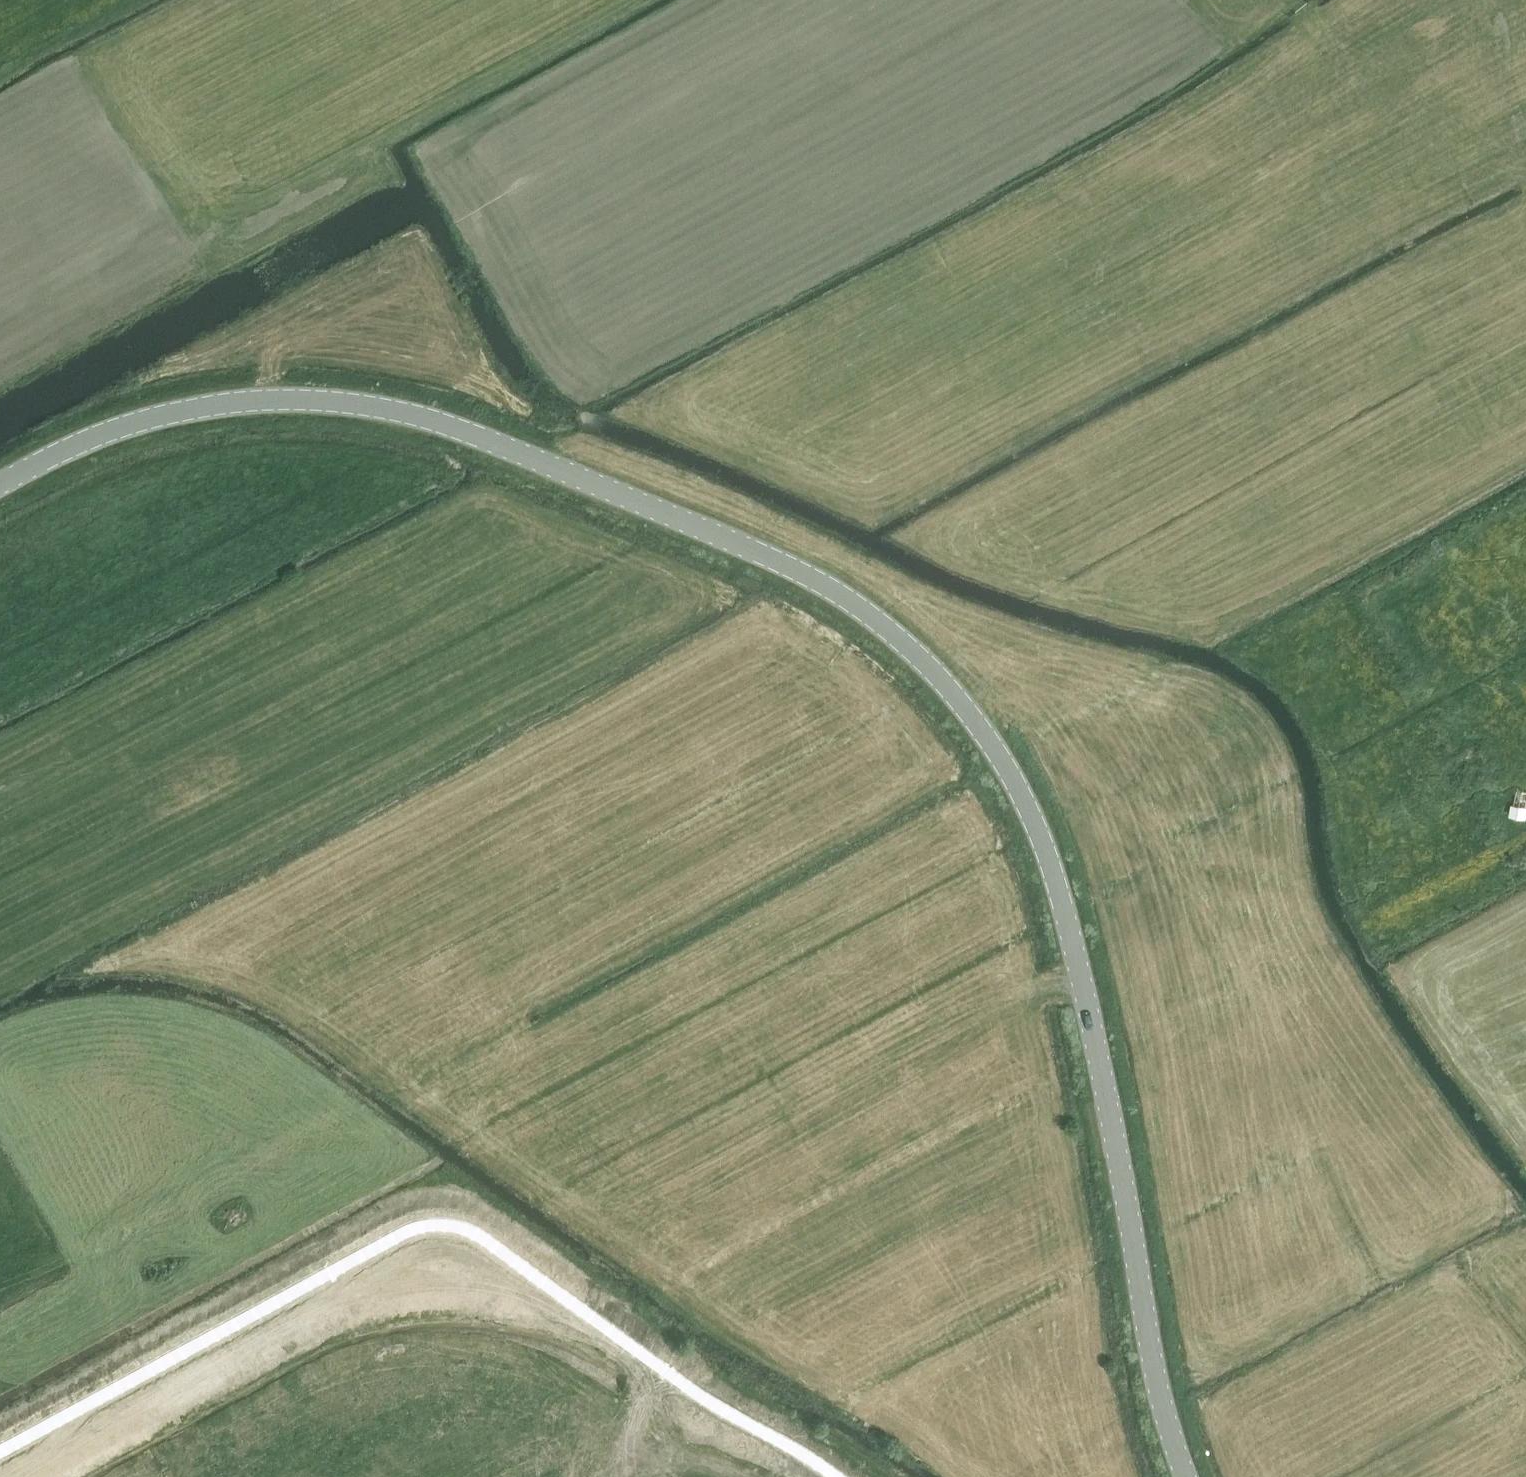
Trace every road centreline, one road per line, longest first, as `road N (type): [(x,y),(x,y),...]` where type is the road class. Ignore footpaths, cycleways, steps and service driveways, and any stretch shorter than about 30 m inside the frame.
road 1 (tertiary): [(0,484),(97,434),(217,404),(280,398),(376,408),(515,448),(784,563),(909,647),(996,753),(1056,879),(1089,1010),(1157,1379),(1187,1476)]
road 2 (tertiary): [(0,1453),(150,1371)]

